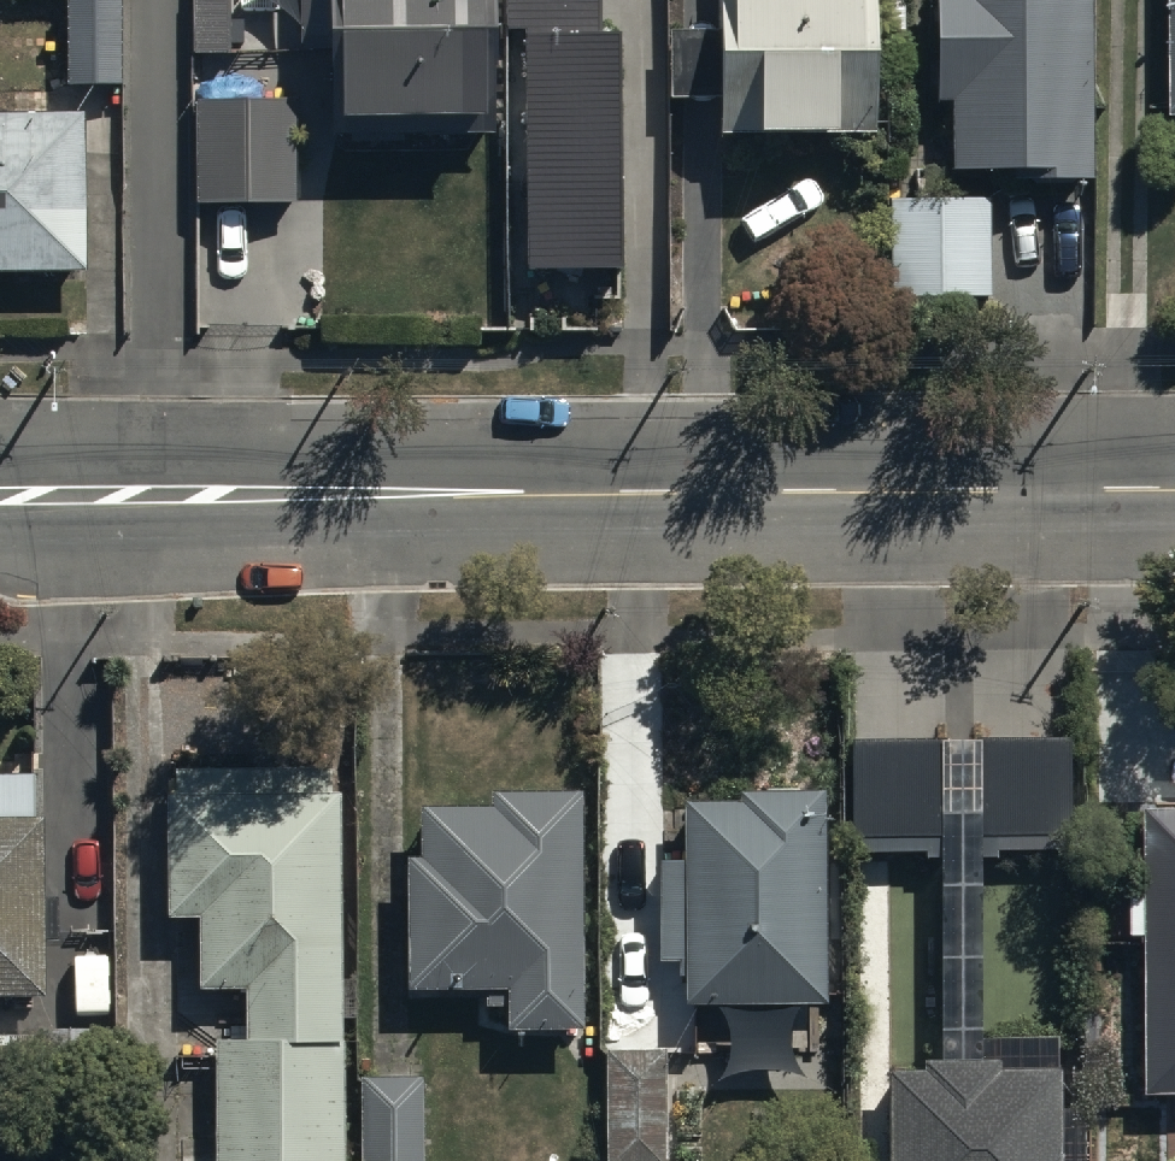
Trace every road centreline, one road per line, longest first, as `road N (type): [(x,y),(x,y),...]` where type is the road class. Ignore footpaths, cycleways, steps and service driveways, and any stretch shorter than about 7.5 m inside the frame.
road 1 (residential): [(1174,490),(0,496)]

